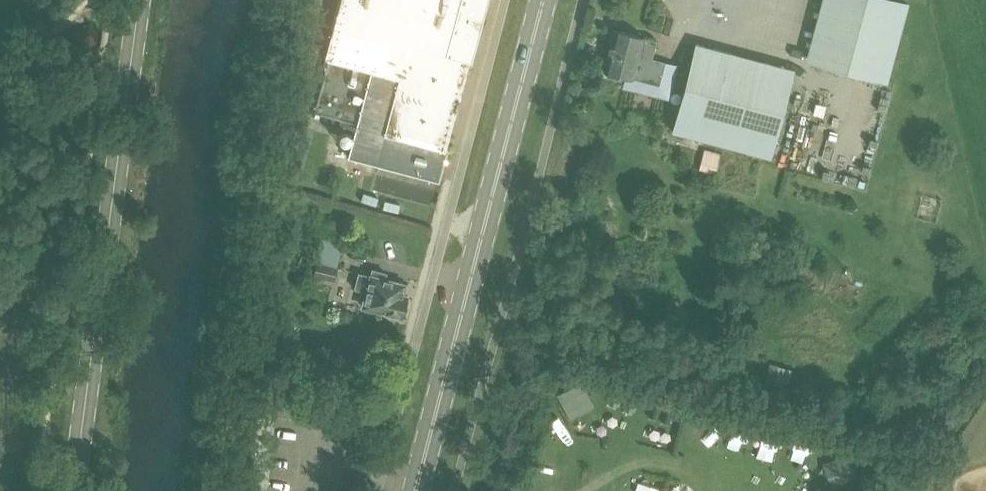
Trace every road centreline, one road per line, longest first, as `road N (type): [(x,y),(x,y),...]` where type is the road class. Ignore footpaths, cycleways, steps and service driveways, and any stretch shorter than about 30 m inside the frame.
road 1 (secondary): [(416,490),(543,0)]
road 2 (secondary): [(74,490),(139,0)]
road 3 (track): [(104,0),(0,63)]

